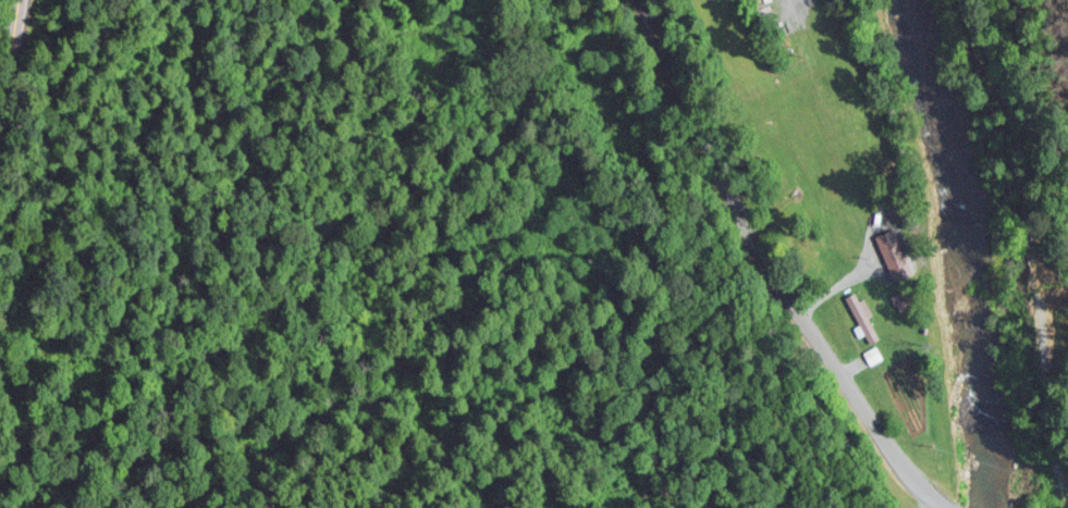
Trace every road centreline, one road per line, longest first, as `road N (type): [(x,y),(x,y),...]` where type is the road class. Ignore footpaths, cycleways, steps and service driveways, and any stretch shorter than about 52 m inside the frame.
road 1 (residential): [(958,507),(918,485),(745,233),(642,0)]
road 2 (residential): [(1067,437),(1043,147),(982,0)]
road 3 (secondary): [(0,156),(30,0)]

